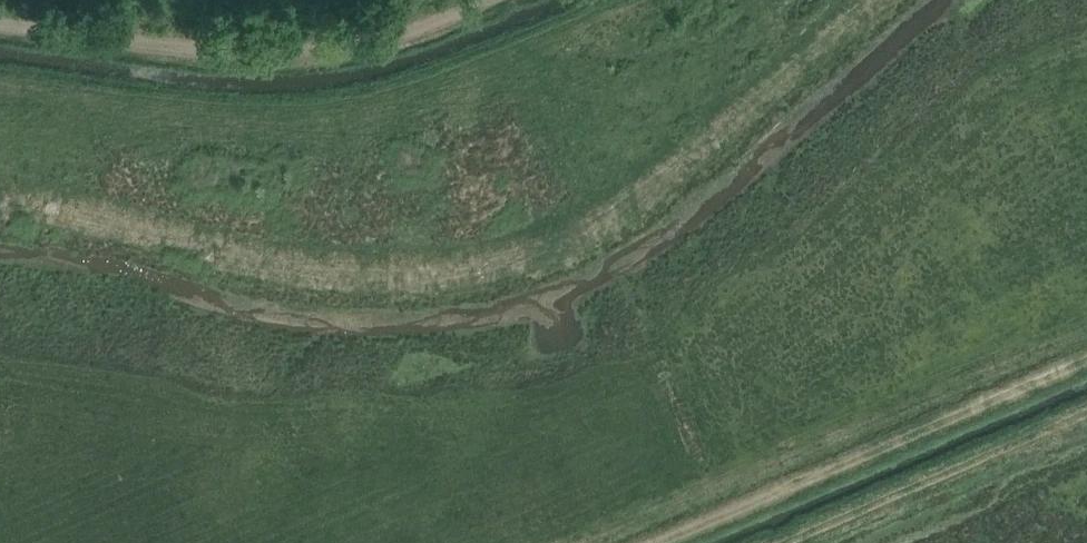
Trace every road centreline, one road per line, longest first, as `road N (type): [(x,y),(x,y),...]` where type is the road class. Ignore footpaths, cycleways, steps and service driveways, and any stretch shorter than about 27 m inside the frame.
road 1 (track): [(0,26),(205,49),(359,41),(462,0)]
road 2 (track): [(1086,420),(799,542)]

